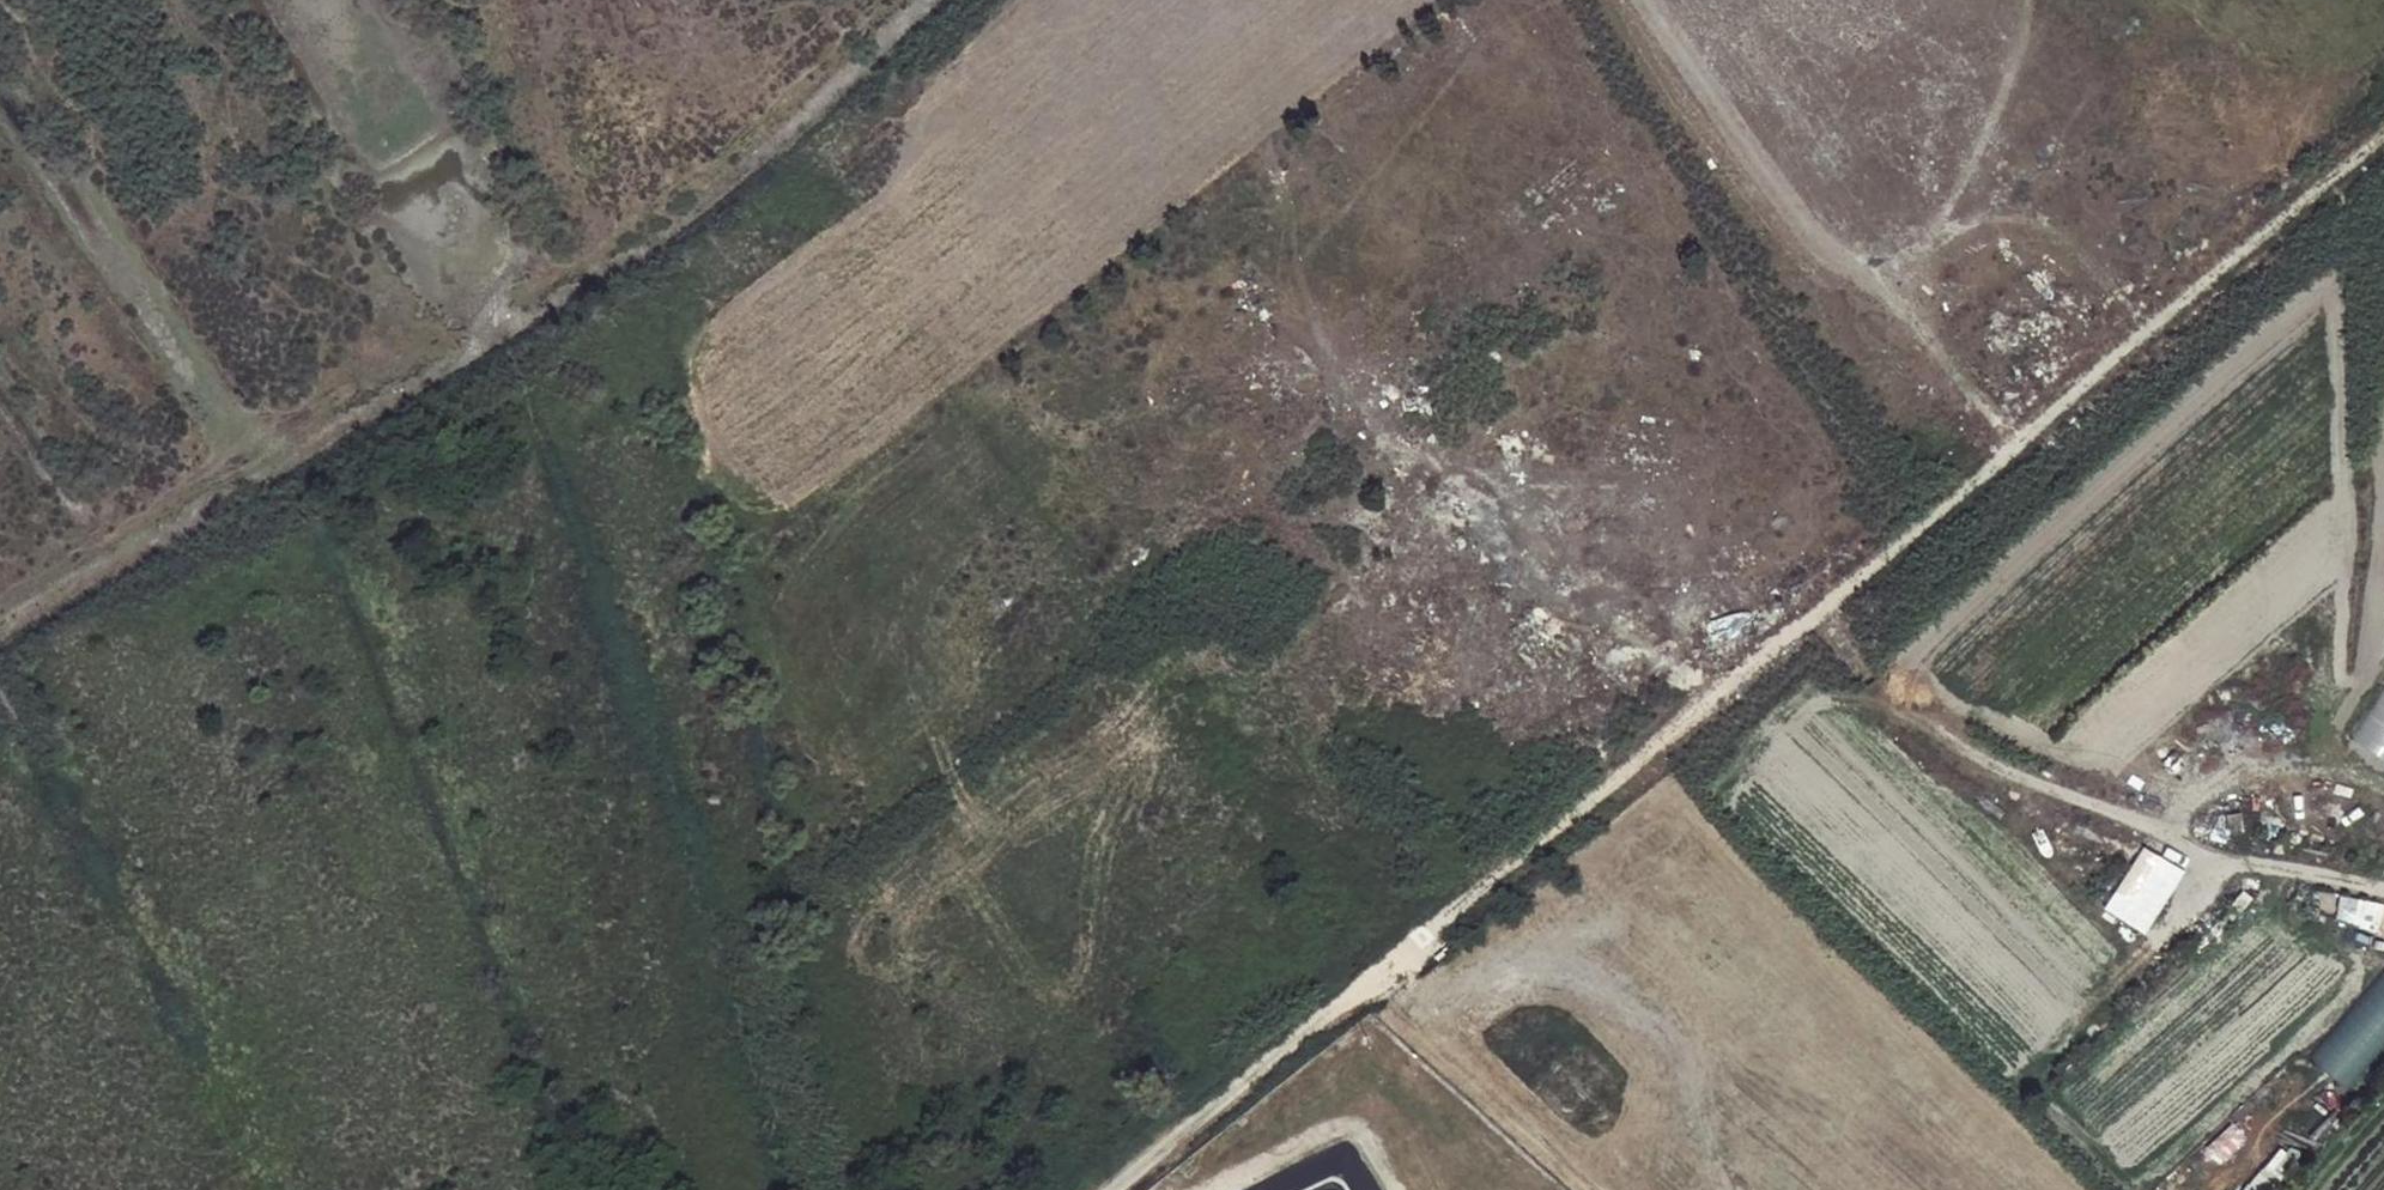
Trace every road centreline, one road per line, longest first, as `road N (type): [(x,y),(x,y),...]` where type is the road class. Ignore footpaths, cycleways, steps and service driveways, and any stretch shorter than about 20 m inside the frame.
road 1 (track): [(2383,140),(1112,1189)]
road 2 (track): [(1811,613),(1867,682),(1919,724),(2023,781),(2230,862),(2383,894)]

